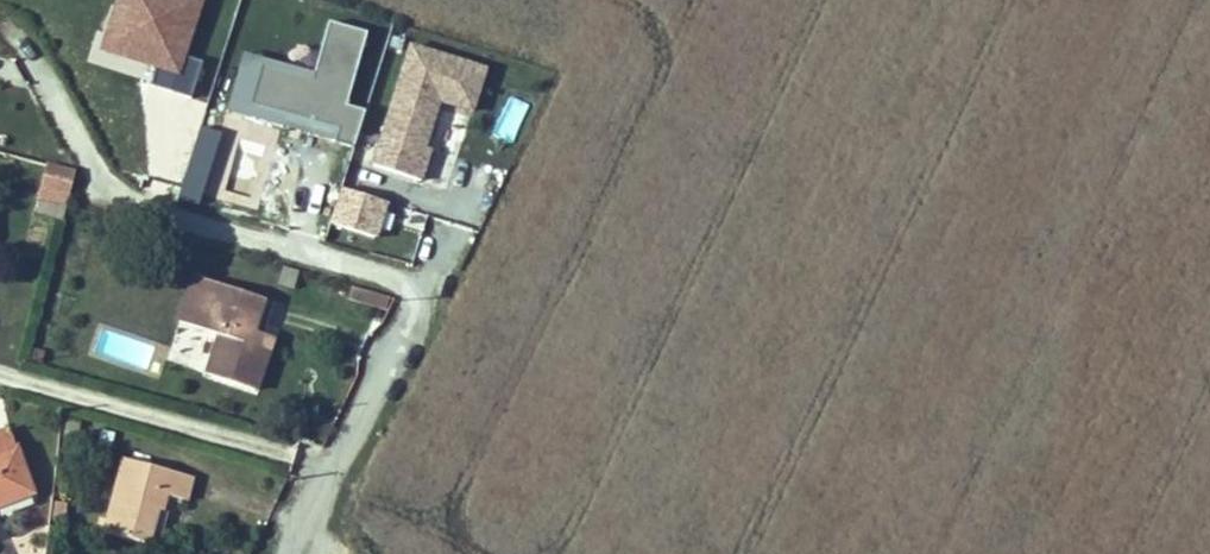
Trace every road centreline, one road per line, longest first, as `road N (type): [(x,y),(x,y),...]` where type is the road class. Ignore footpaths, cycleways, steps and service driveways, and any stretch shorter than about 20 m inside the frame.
road 1 (residential): [(380,331),(287,553)]

